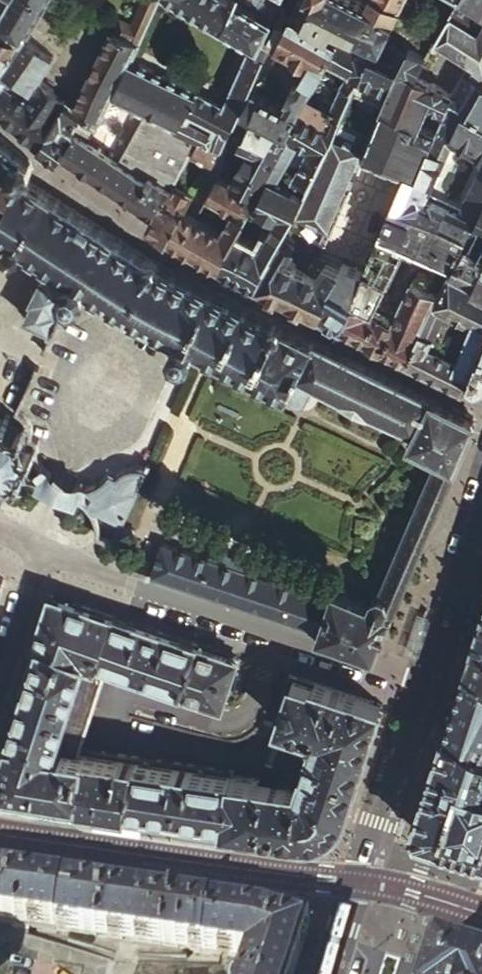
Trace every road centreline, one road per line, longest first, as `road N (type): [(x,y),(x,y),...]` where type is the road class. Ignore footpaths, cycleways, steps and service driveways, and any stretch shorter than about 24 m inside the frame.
road 1 (residential): [(0,681),(40,551),(421,686)]
road 2 (tertiary): [(481,503),(421,686)]
road 3 (tertiary): [(421,686),(369,844)]
road 4 (tertiary): [(369,844),(328,973)]

